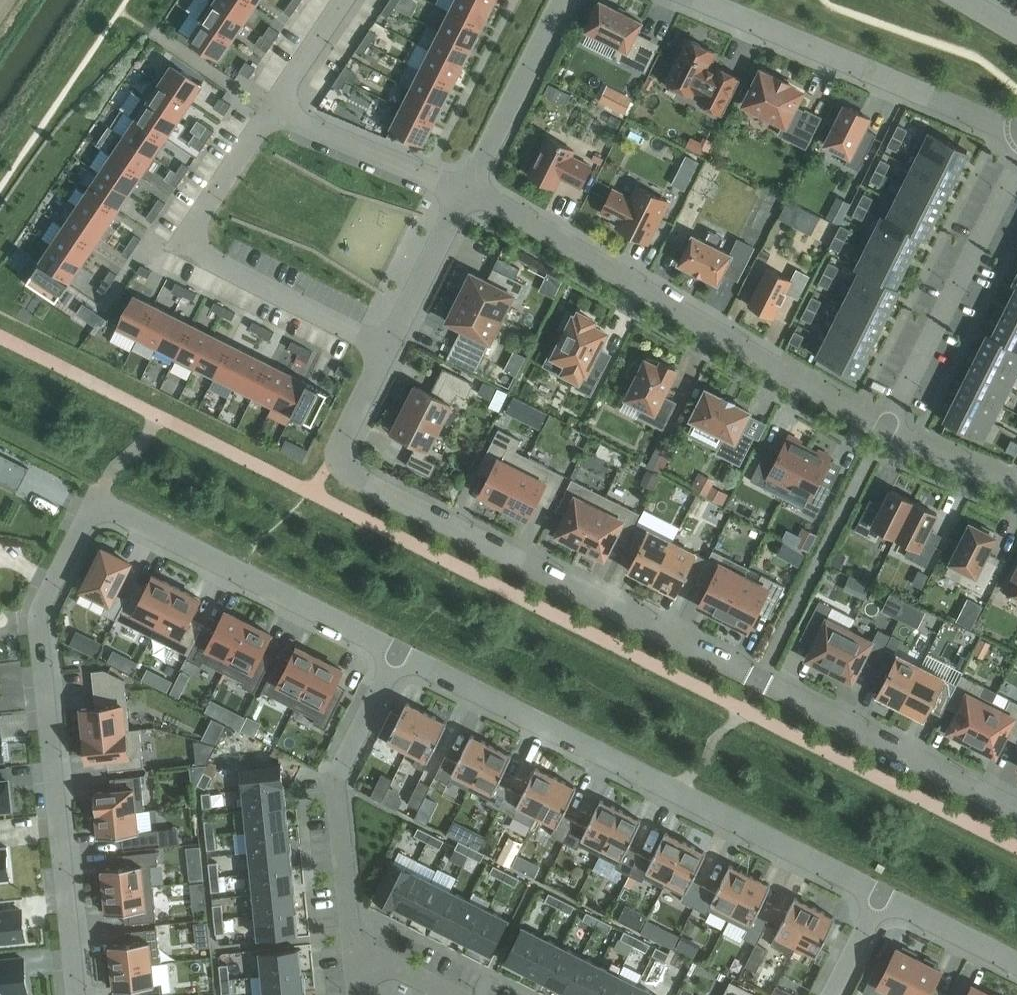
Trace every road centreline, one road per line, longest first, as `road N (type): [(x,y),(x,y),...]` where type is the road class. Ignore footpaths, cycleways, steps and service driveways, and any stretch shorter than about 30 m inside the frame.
road 1 (residential): [(1016,811),(345,469),(337,454),(387,349)]
road 2 (residential): [(399,660),(192,547),(121,518),(85,529),(41,612),(78,994)]
road 3 (residential): [(880,898),(399,660)]
road 4 (residential): [(886,433),(470,197)]
road 5 (residential): [(272,110),(182,246),(387,349)]
road 6 (residential): [(696,0),(1016,138)]
road 7 (residential): [(399,660),(335,796),(350,950)]
road 8 (residential): [(1016,171),(886,433)]
road 9 (residential): [(470,197),(565,0)]
road 10 (residential): [(272,110),(470,197)]
road 11 (residential): [(387,349),(470,197)]
road 12 (residential): [(1016,966),(880,898)]
road 13 (residential): [(1016,489),(886,433)]
road 14 (residential): [(347,0),(272,110)]

